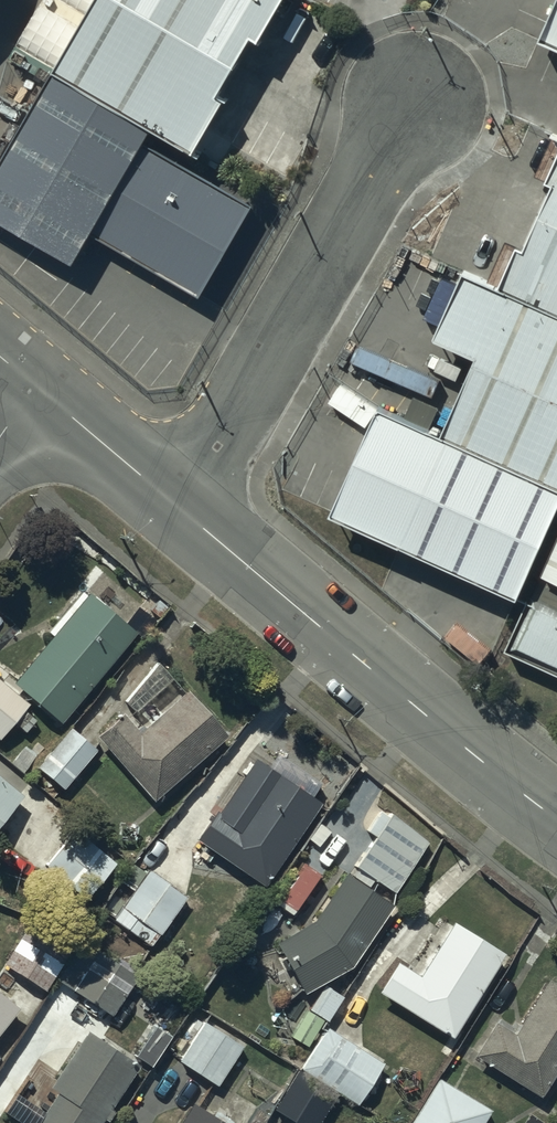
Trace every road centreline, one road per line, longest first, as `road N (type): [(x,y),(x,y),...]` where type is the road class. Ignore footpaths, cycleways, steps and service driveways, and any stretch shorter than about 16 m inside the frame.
road 1 (tertiary): [(556,819),(172,502)]
road 2 (residential): [(172,502),(213,451),(414,111)]
road 3 (tertiary): [(172,502),(34,388)]

